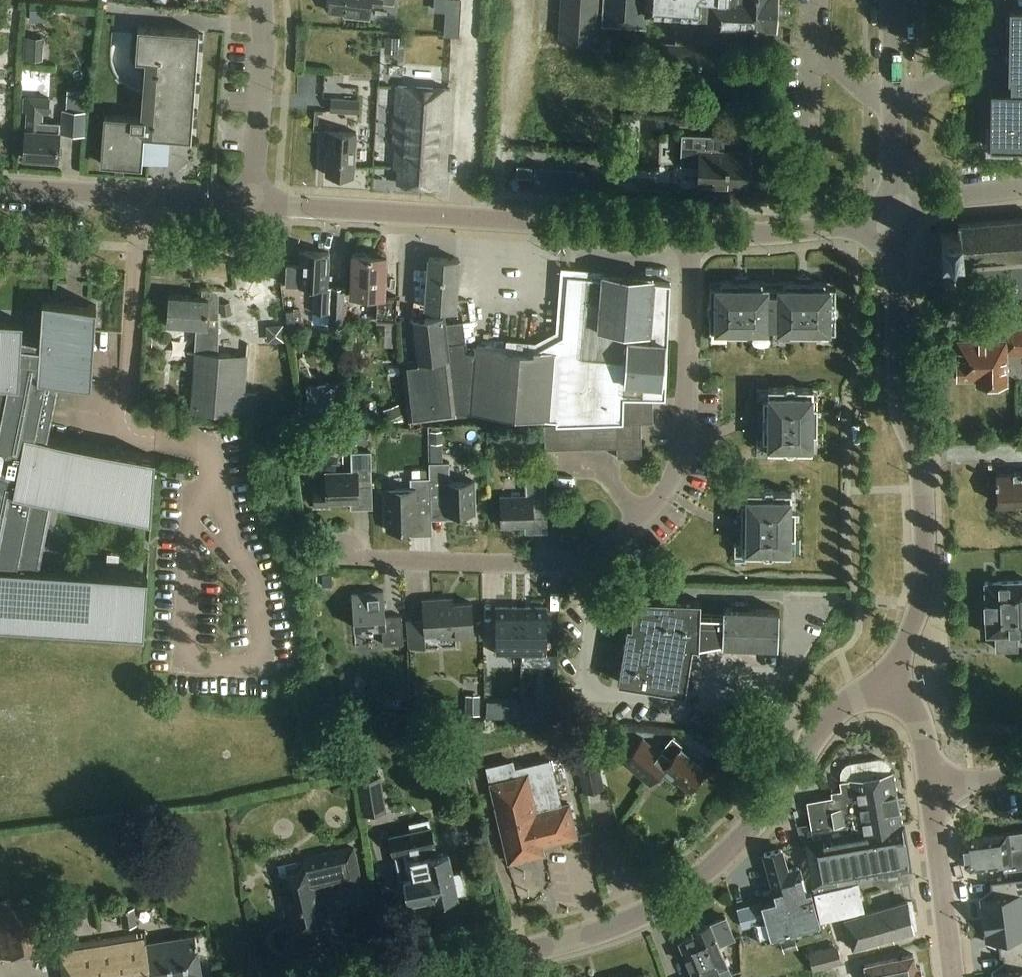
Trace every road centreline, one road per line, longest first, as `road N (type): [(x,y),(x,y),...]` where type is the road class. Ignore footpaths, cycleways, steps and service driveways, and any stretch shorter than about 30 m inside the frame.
road 1 (residential): [(345,559),(536,565),(611,545),(674,473),(691,233)]
road 2 (tertiary): [(420,976),(615,926),(683,890),(742,839),(825,722),(858,697),(895,684)]
road 3 (tertiary): [(895,684),(924,554),(920,469),(900,399),(895,214)]
road 4 (unclassified): [(691,233),(252,207)]
road 5 (unclassified): [(252,207),(0,189)]
road 6 (tertiary): [(895,214),(892,0)]
road 7 (residential): [(252,207),(262,0)]
road 8 (unclassified): [(895,214),(775,234),(691,233)]
road 9 (tertiary): [(954,976),(932,786)]
road 10 (unclassified): [(895,214),(932,197),(1021,185)]

